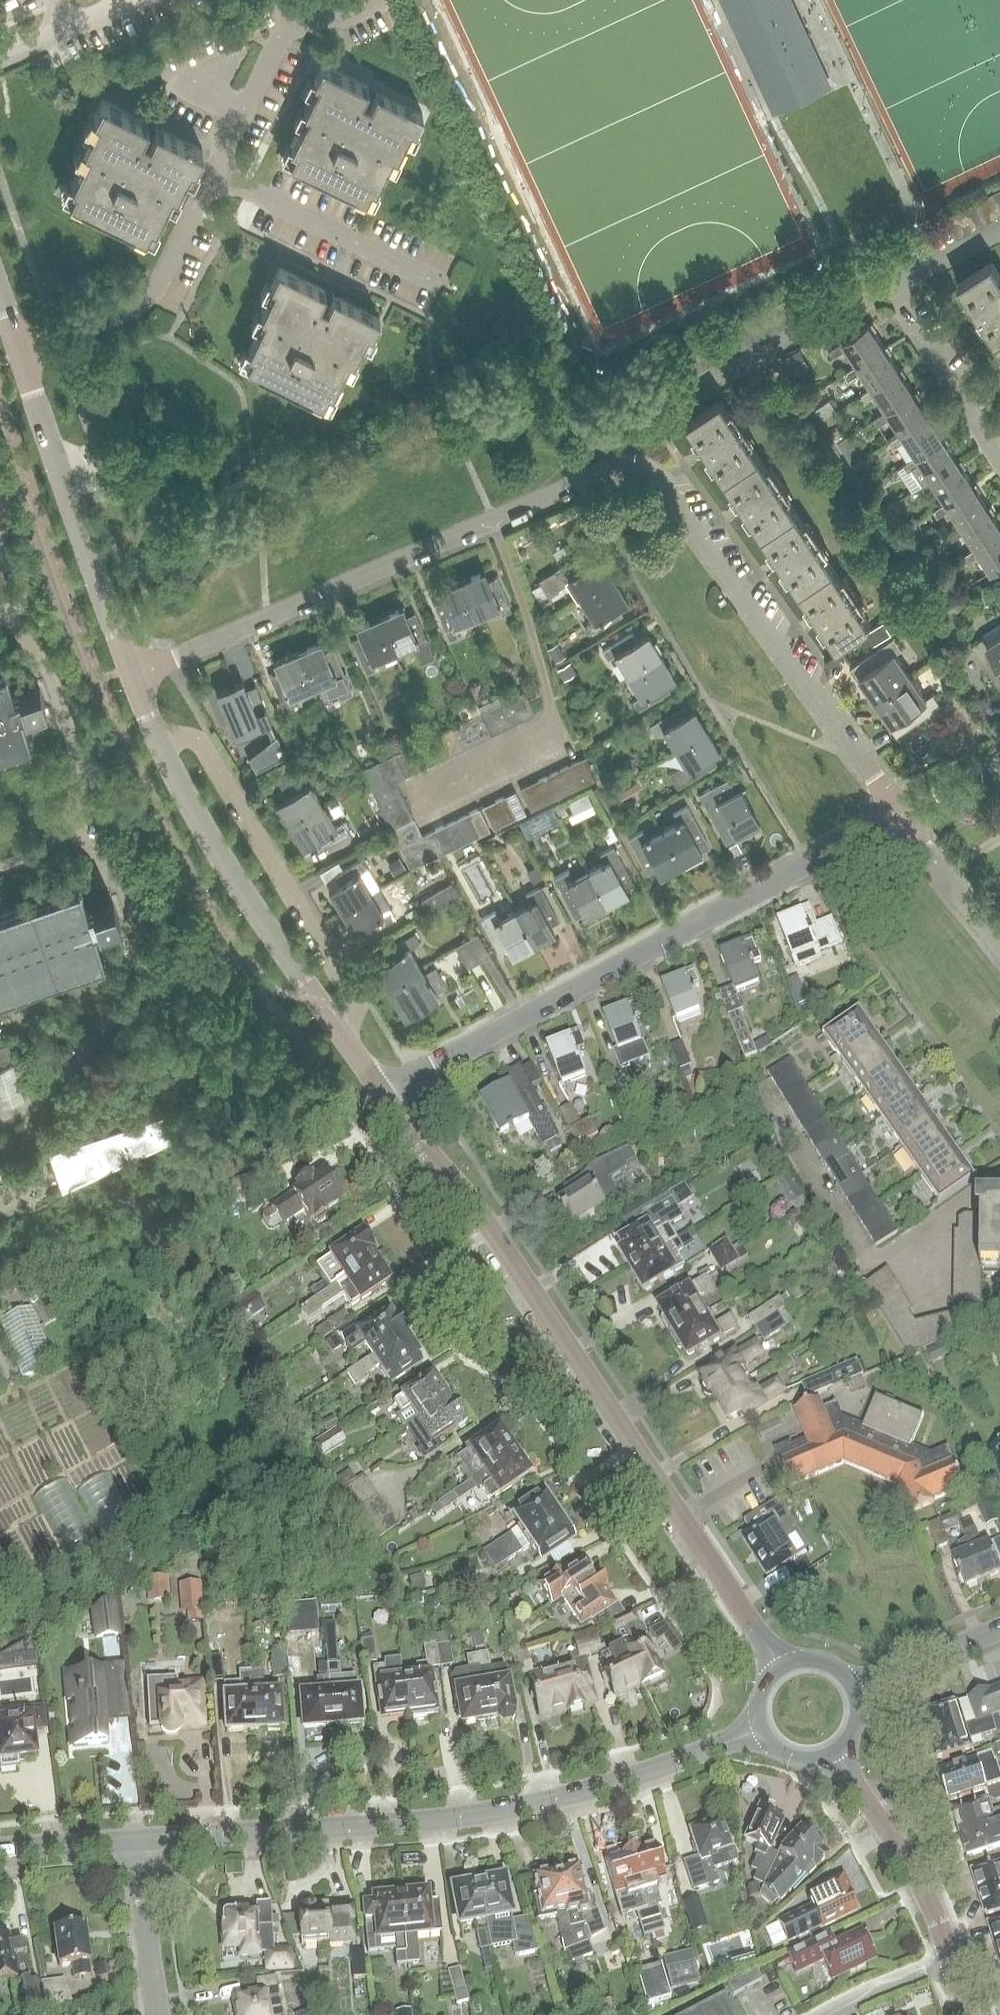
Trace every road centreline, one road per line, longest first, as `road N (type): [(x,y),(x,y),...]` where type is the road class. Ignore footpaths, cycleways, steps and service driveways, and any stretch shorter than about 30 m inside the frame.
road 1 (residential): [(898,821),(660,482),(626,467),(132,682)]
road 2 (residential): [(781,1667),(502,1248),(388,1094)]
road 3 (tertiary): [(134,1844),(525,1809),(596,1792),(762,1730)]
road 4 (residential): [(388,1094),(898,821)]
road 5 (unclassified): [(388,1094),(222,864),(132,682)]
road 6 (unclassified): [(132,682),(17,355)]
road 7 (residential): [(17,355),(147,304),(216,172)]
road 8 (tertiary): [(951,1962),(917,1873),(835,1752)]
road 9 (residential): [(680,399),(891,291)]
road 10 (residential): [(427,274),(216,172)]
road 11 (residential): [(999,466),(891,291)]
road 12 (residential): [(244,113),(284,32),(361,0)]
road 13 (residential): [(157,2014),(134,1844)]
road 14 (residential): [(999,948),(898,821)]
road 15 (residential): [(854,1689),(999,1628)]
road 16 (tertiary): [(0,1853),(134,1844)]
road 17 (residential): [(951,1962),(830,2014)]
road 18 (residential): [(891,291),(999,236)]

